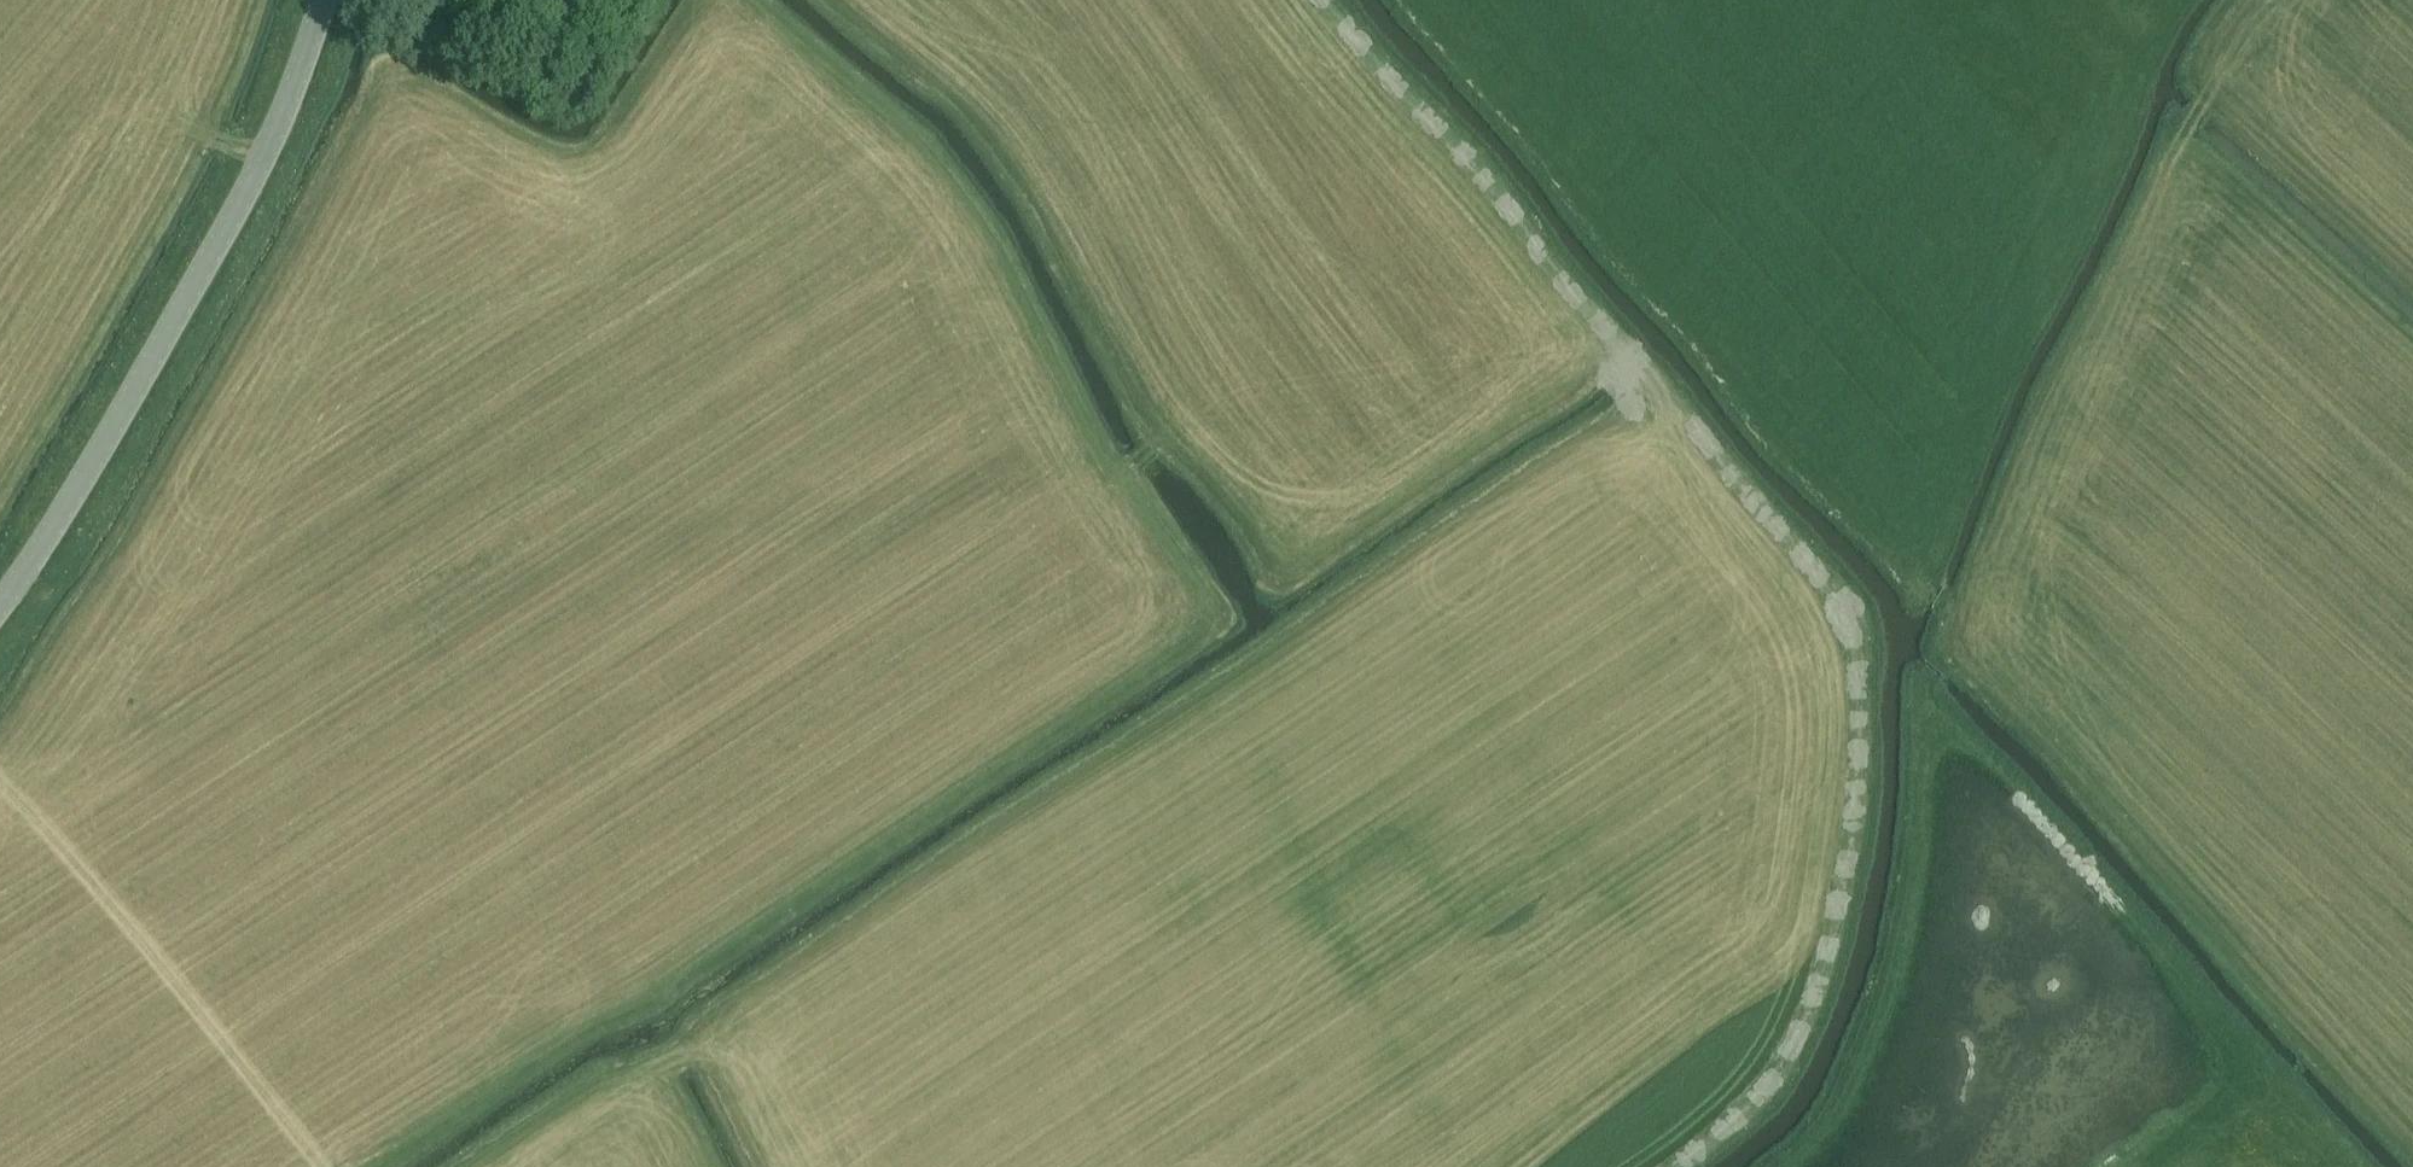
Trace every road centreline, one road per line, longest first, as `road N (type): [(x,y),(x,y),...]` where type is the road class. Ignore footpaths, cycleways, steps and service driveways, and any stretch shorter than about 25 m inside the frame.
road 1 (tertiary): [(0,600),(35,557),(250,186),(309,49),(320,0)]
road 2 (track): [(2261,0),(2220,64),(2053,397)]

